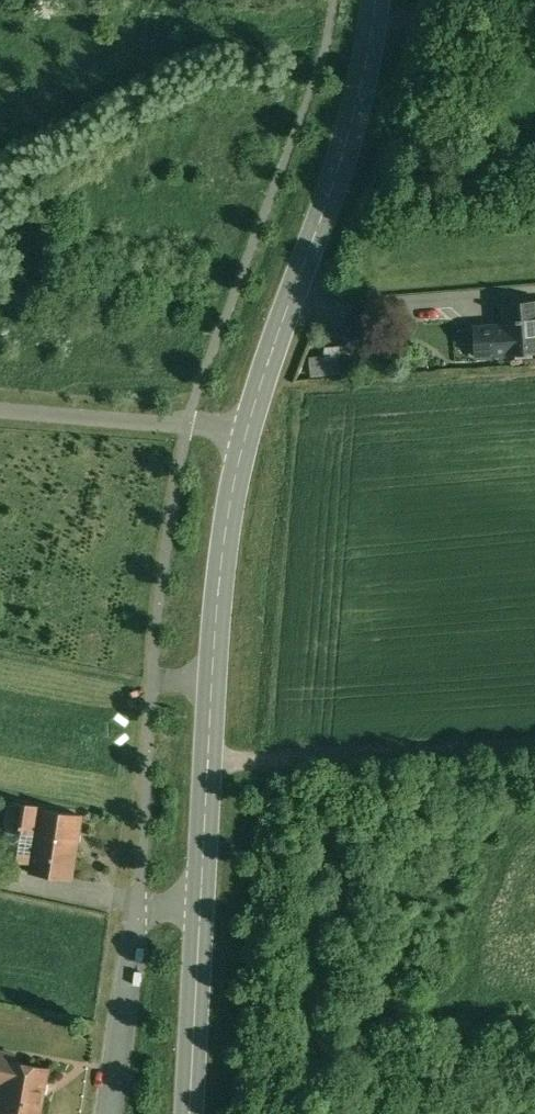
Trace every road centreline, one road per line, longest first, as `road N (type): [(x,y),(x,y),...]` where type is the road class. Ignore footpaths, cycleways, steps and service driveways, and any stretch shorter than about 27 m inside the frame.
road 1 (secondary): [(244,442),(357,105),(375,0)]
road 2 (secondary): [(201,899),(216,599),(244,442)]
road 3 (track): [(208,759),(534,734)]
road 4 (residential): [(111,1113),(141,905),(201,899)]
road 5 (residential): [(244,442),(190,429),(0,410)]
road 6 (secondary): [(189,1113),(201,899)]

